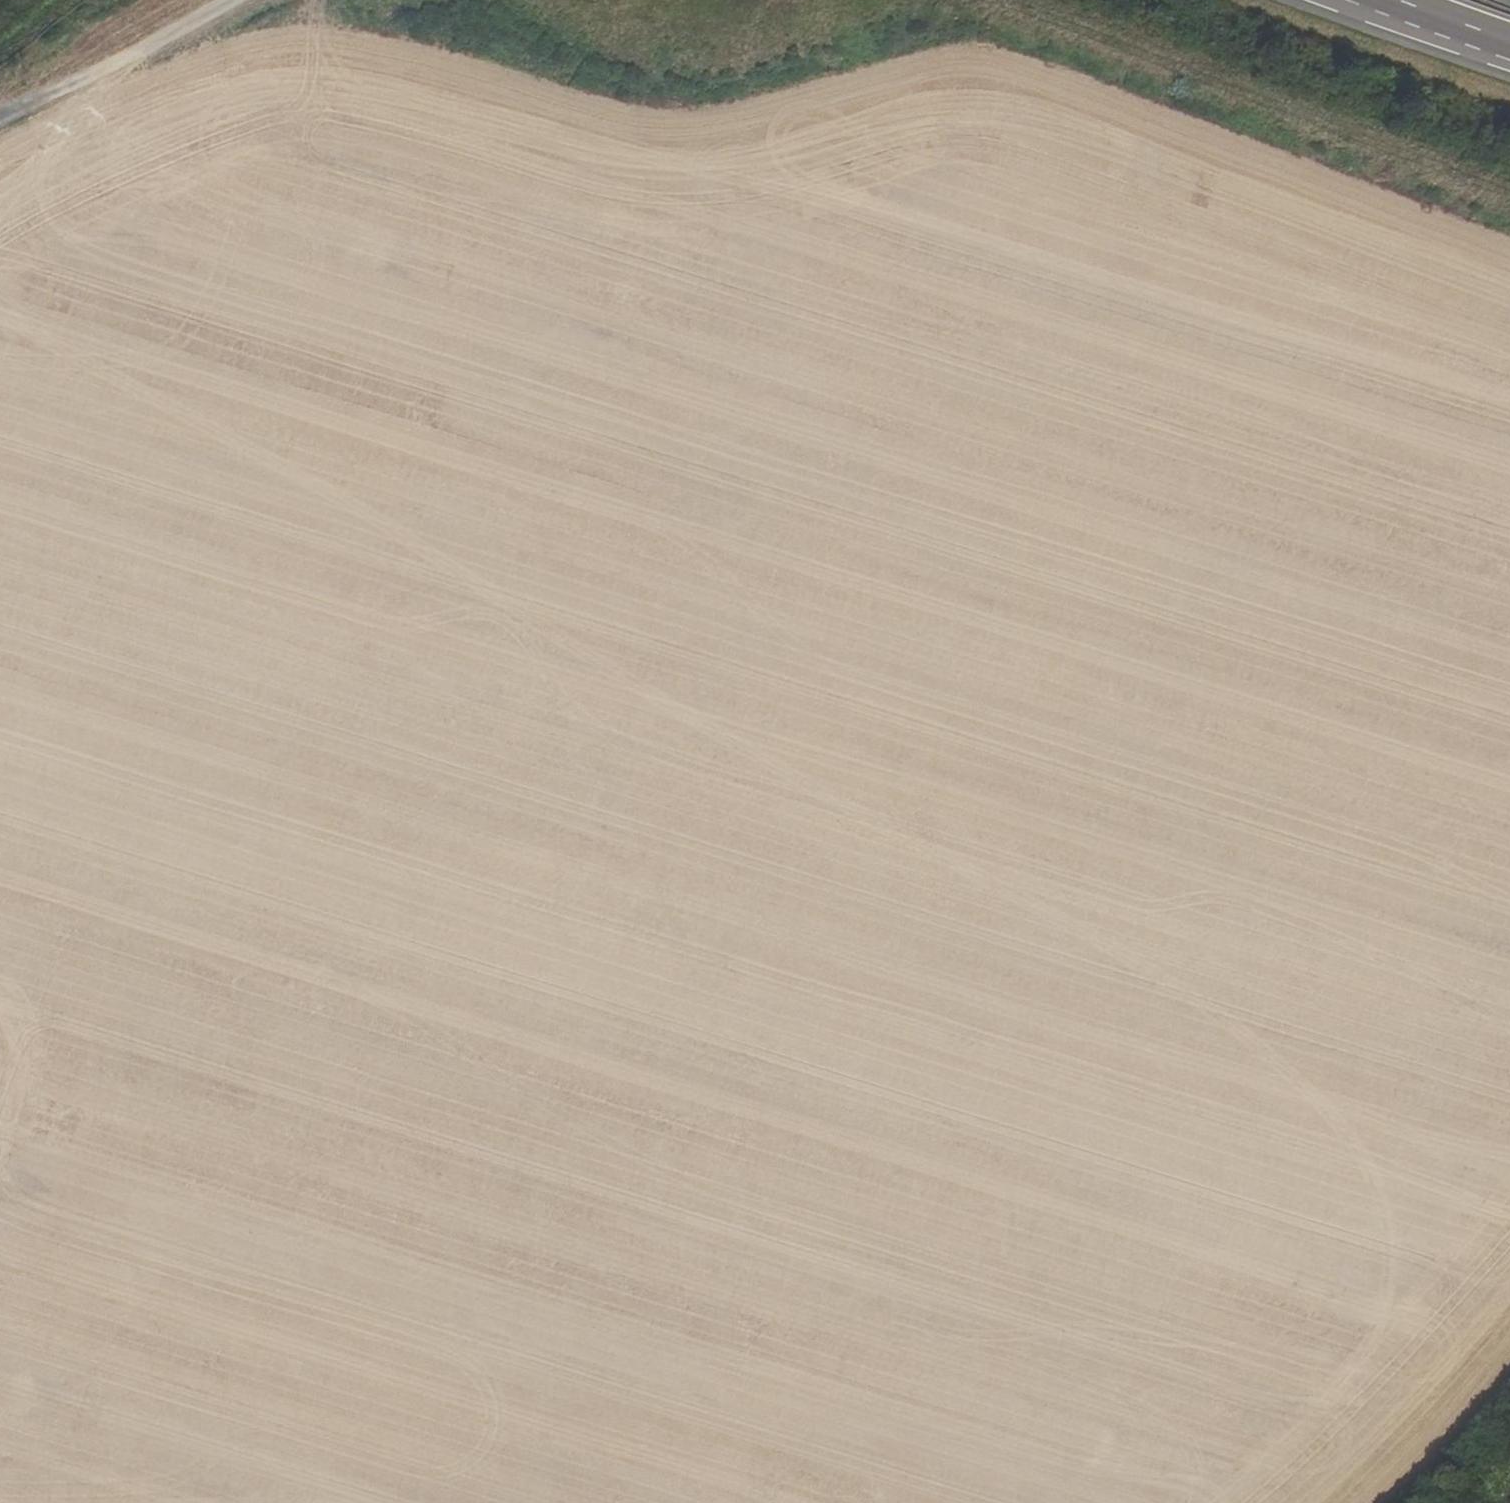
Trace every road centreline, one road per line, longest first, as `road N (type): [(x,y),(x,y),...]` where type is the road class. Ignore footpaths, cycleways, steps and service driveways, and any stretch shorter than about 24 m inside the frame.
road 1 (track): [(230,0),(151,47),(0,118)]
road 2 (trunk): [(1396,0),(1509,40)]

